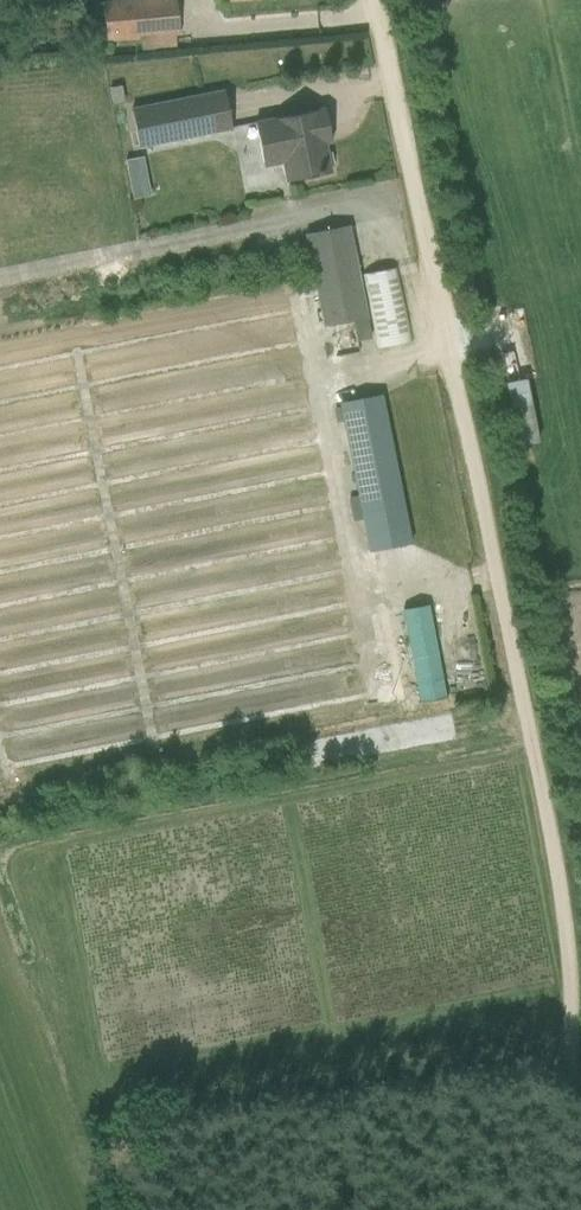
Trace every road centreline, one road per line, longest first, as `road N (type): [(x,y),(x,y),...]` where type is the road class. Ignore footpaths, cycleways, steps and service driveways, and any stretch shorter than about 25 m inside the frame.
road 1 (track): [(567,1209),(572,1077),(557,875),(373,0)]
road 2 (track): [(103,1209),(8,956)]

